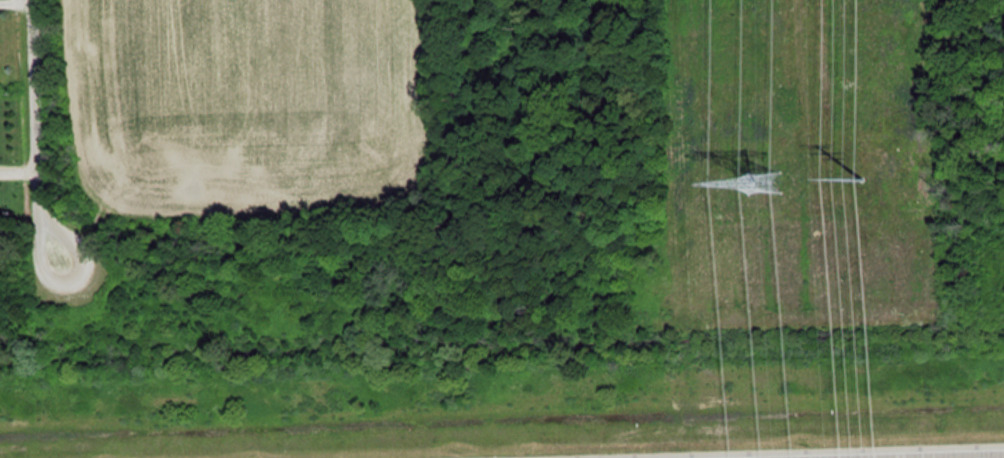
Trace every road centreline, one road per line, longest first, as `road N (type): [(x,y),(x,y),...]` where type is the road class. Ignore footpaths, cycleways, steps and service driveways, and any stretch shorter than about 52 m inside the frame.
road 1 (residential): [(25,0),(32,199),(71,284)]

